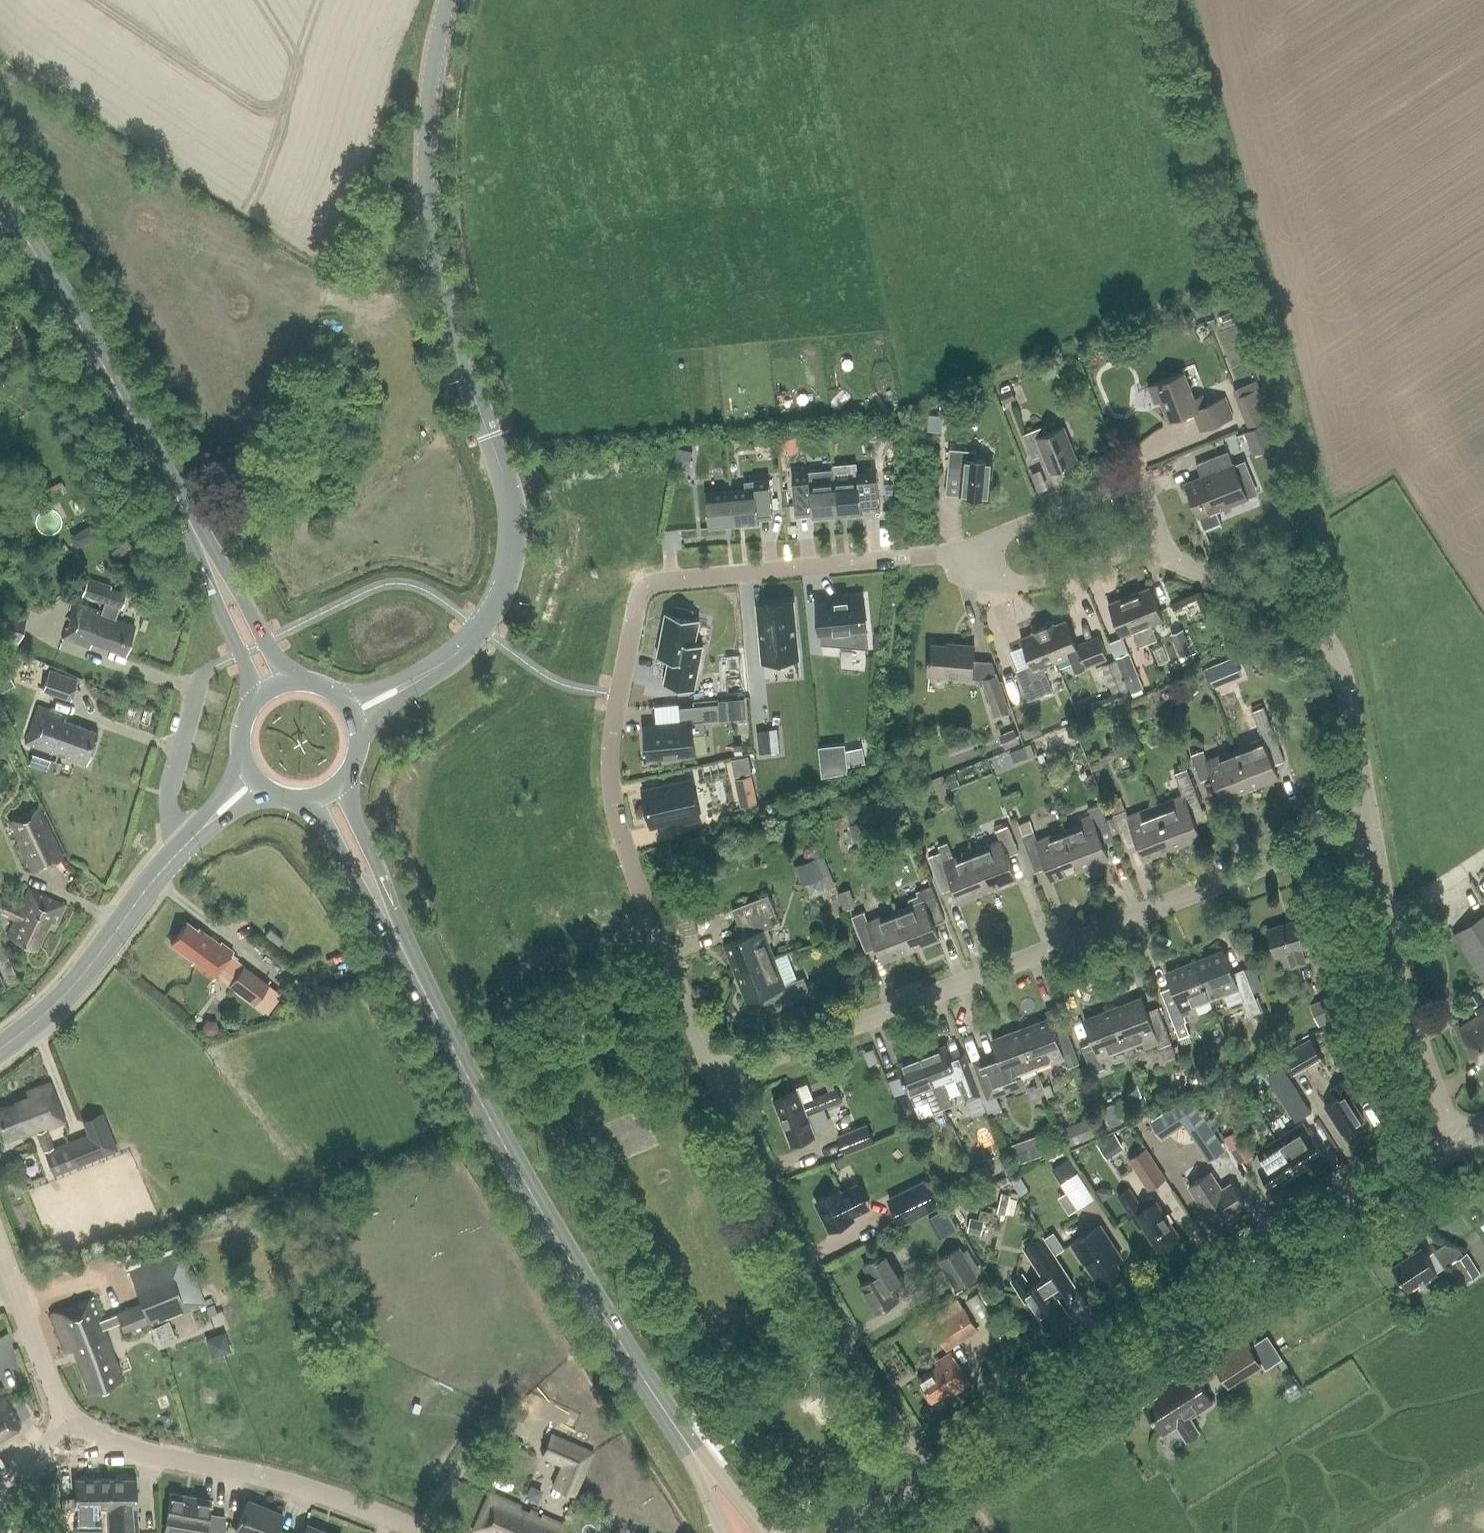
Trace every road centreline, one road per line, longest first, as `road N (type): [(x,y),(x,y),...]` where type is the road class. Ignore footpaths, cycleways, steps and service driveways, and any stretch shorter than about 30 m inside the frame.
road 1 (residential): [(717,1078),(639,887),(617,810),(614,728),(640,594),(673,579),(974,551)]
road 2 (residential): [(717,1078),(1370,824)]
road 3 (unclassified): [(931,1481),(1460,1142)]
road 4 (primary): [(691,1448),(577,1273),(422,986)]
road 5 (residential): [(931,1481),(806,1282),(717,1078)]
road 6 (tertiary): [(490,436),(450,330),(430,230),(427,131),(447,0)]
road 7 (residential): [(1370,824),(1343,671),(1329,638),(1300,616),(1146,545)]
road 8 (primary): [(195,532),(0,197)]
road 9 (residential): [(1460,1142),(1429,1073),(1370,824)]
road 10 (unclassified): [(423,1532),(269,1476),(119,1446)]
road 11 (secondary): [(0,1048),(63,997),(184,847)]
road 12 (residential): [(1146,545),(1157,525),(1138,482),(974,551)]
road 13 (tertiary): [(490,436),(509,490),(513,543),(498,601),(470,641)]
road 14 (primary): [(306,801),(422,986)]
road 15 (primary): [(422,986),(344,783)]
road 16 (residential): [(974,551),(980,570),(1022,585),(1146,545)]
road 17 (unclassified): [(69,1421),(0,1241)]
road 18 (primary): [(195,532),(252,703)]
road 19 (primary): [(296,680),(195,532)]
road 20 (residential): [(184,847),(169,791),(202,679)]
road 21 (tertiary): [(360,731),(439,676),(470,641)]
road 22 (tertiary): [(470,641),(343,697)]

